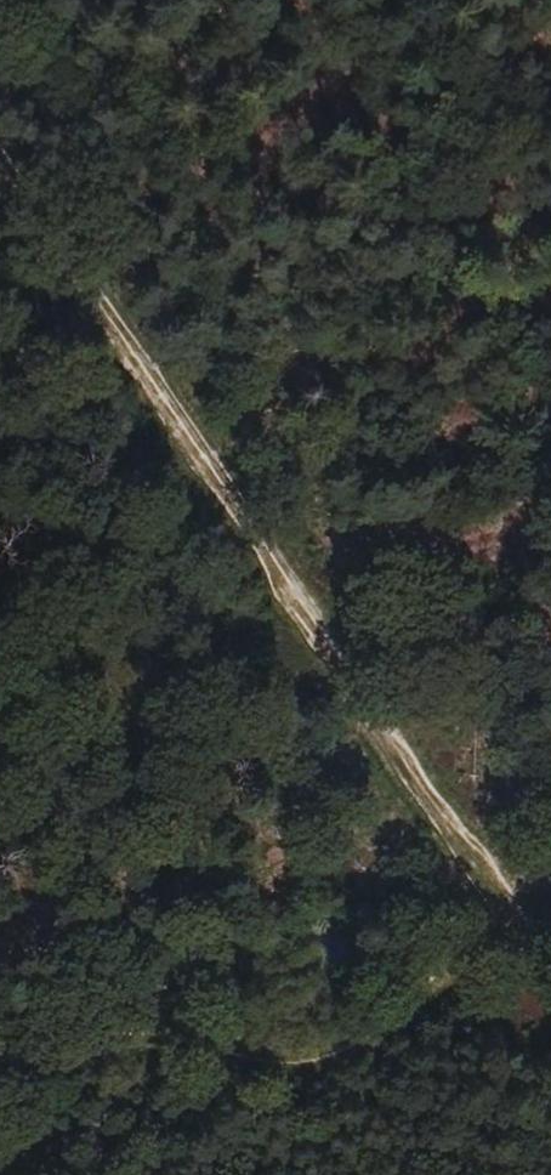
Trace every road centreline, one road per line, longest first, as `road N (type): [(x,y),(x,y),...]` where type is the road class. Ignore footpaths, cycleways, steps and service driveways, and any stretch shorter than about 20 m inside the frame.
road 1 (track): [(0,171),(550,969)]
road 2 (track): [(0,1066),(84,1036),(139,1027),(260,1059),(334,1050),(403,1017),(498,891),(550,872)]

